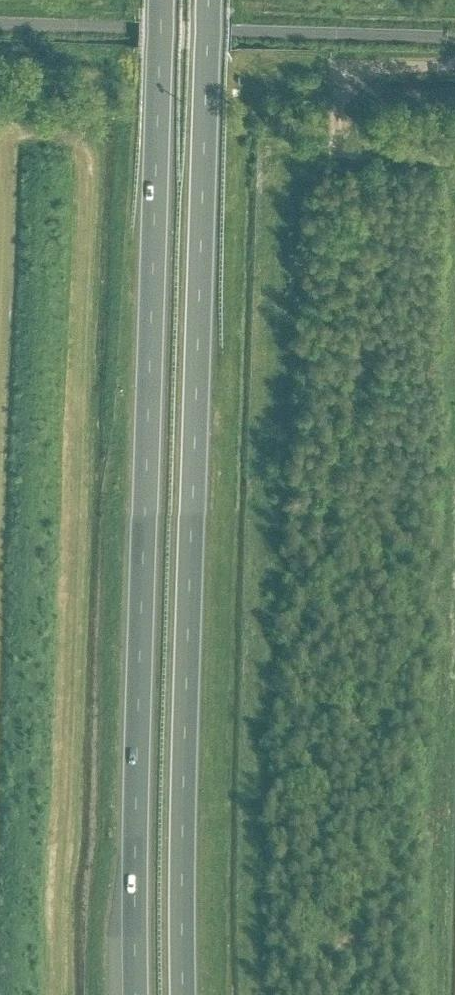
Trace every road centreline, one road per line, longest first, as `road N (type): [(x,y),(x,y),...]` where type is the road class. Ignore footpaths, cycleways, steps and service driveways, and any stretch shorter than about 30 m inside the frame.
road 1 (trunk): [(183,994),(180,821),(207,0)]
road 2 (trunk): [(160,0),(136,747),(137,994)]
road 3 (track): [(454,62),(350,68),(341,86),(339,132),(357,151),(454,159)]

